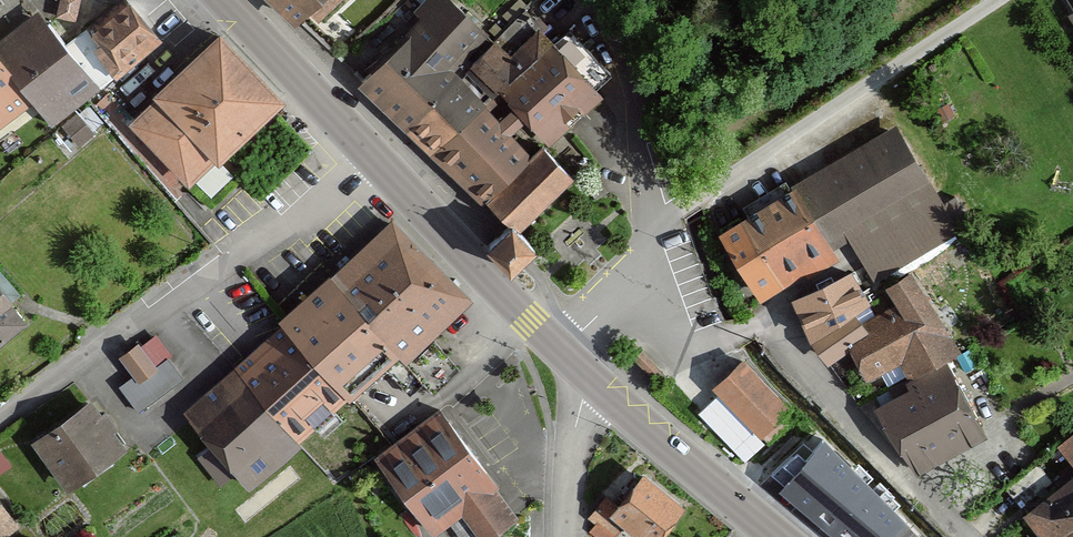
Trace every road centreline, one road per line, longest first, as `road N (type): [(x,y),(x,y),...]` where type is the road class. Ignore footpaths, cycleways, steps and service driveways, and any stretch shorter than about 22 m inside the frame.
road 1 (residential): [(616,274),(674,345),(767,329),(954,536)]
road 2 (residential): [(0,426),(369,166)]
road 3 (secondary): [(369,166),(540,340)]
road 4 (secondary): [(582,380),(769,536)]
road 5 (secondary): [(213,0),(369,166)]
road 6 (residential): [(557,536),(582,380)]

